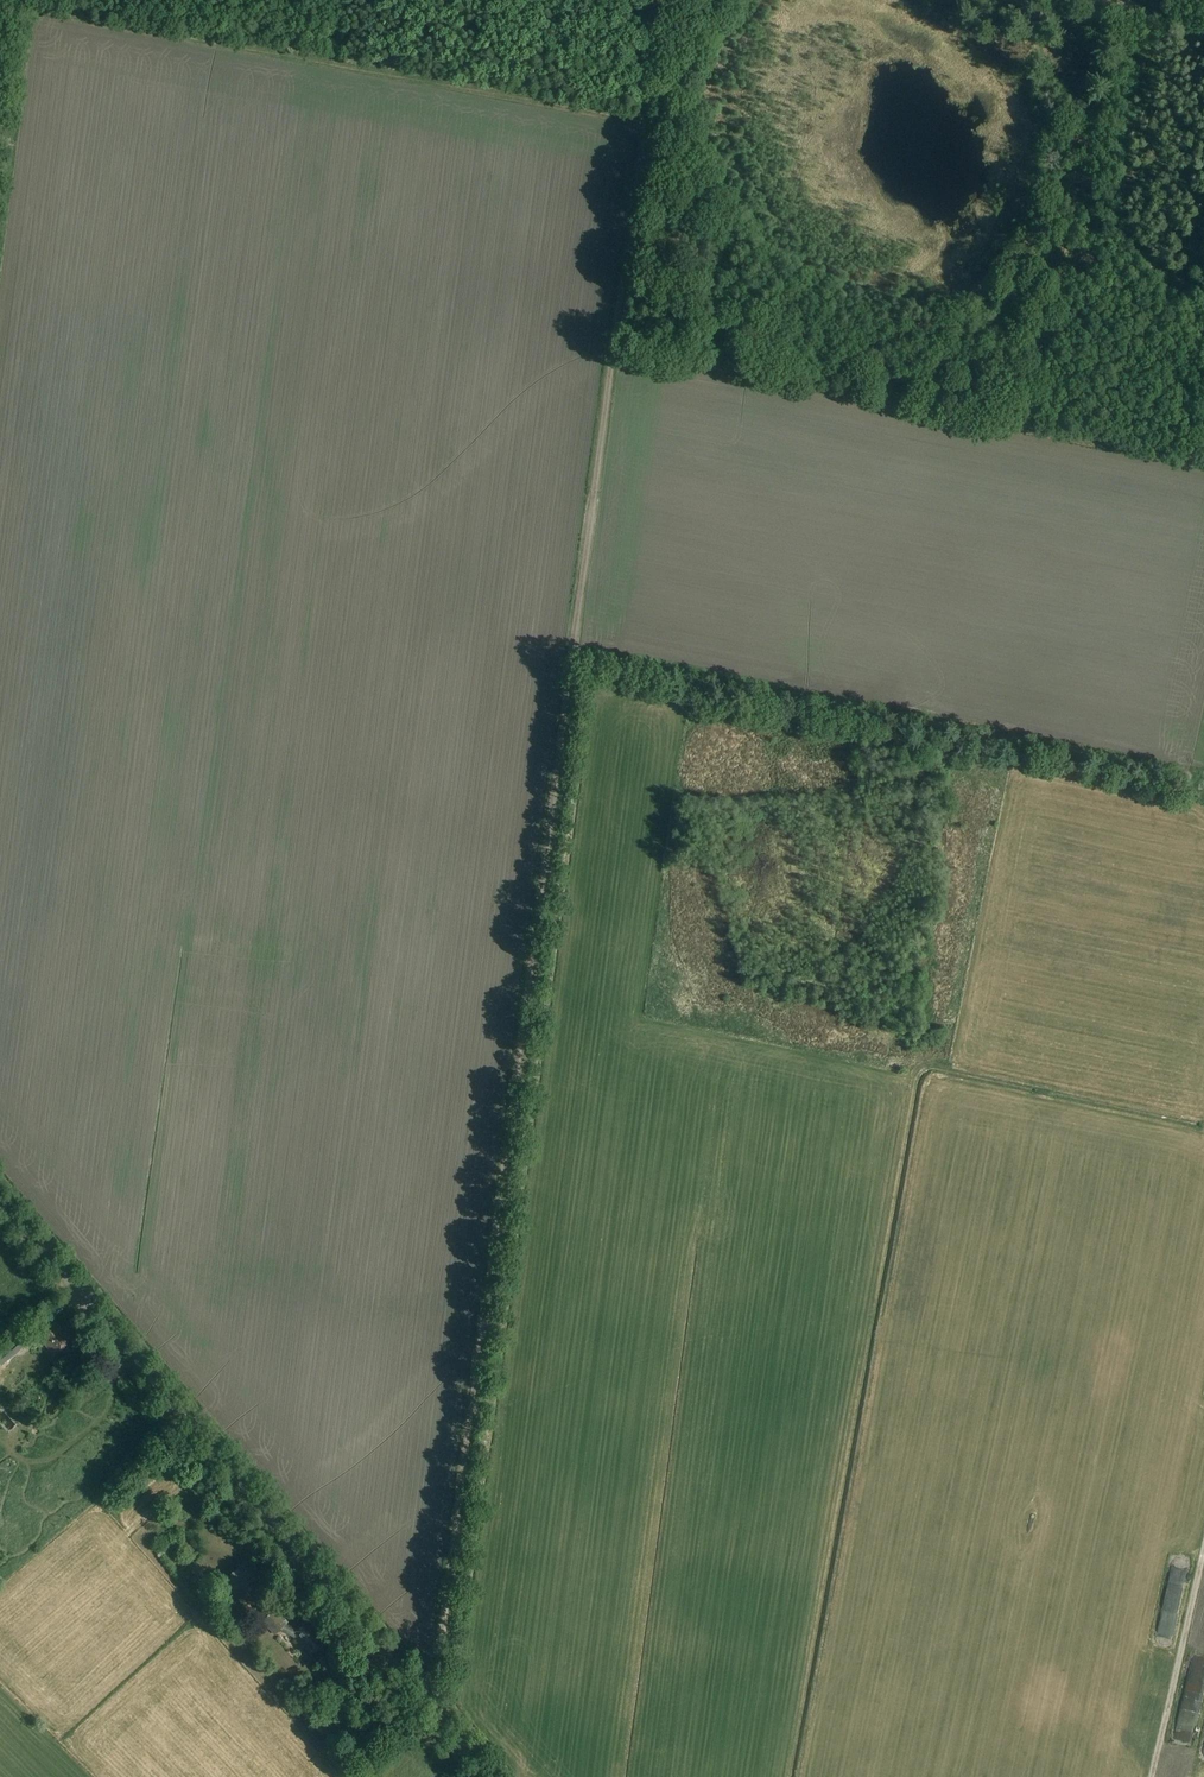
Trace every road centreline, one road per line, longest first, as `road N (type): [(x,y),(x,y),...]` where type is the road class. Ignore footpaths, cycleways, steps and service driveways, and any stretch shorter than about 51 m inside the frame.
road 1 (track): [(424,1698),(441,1661),(658,24),(668,0)]
road 2 (unclassified): [(497,1776),(0,1199)]
road 3 (track): [(0,3),(645,122)]

